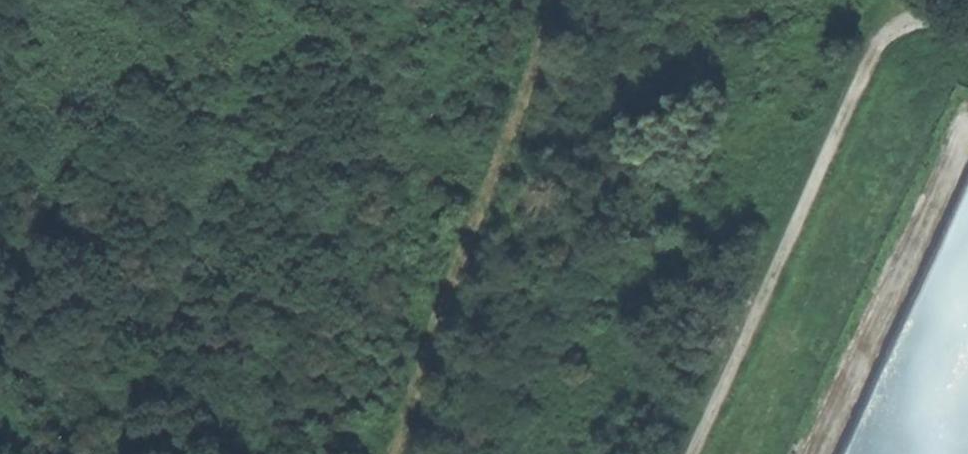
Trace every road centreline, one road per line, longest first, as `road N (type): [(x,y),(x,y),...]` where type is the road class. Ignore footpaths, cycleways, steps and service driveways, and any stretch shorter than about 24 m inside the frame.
road 1 (track): [(884,39),(696,453)]

